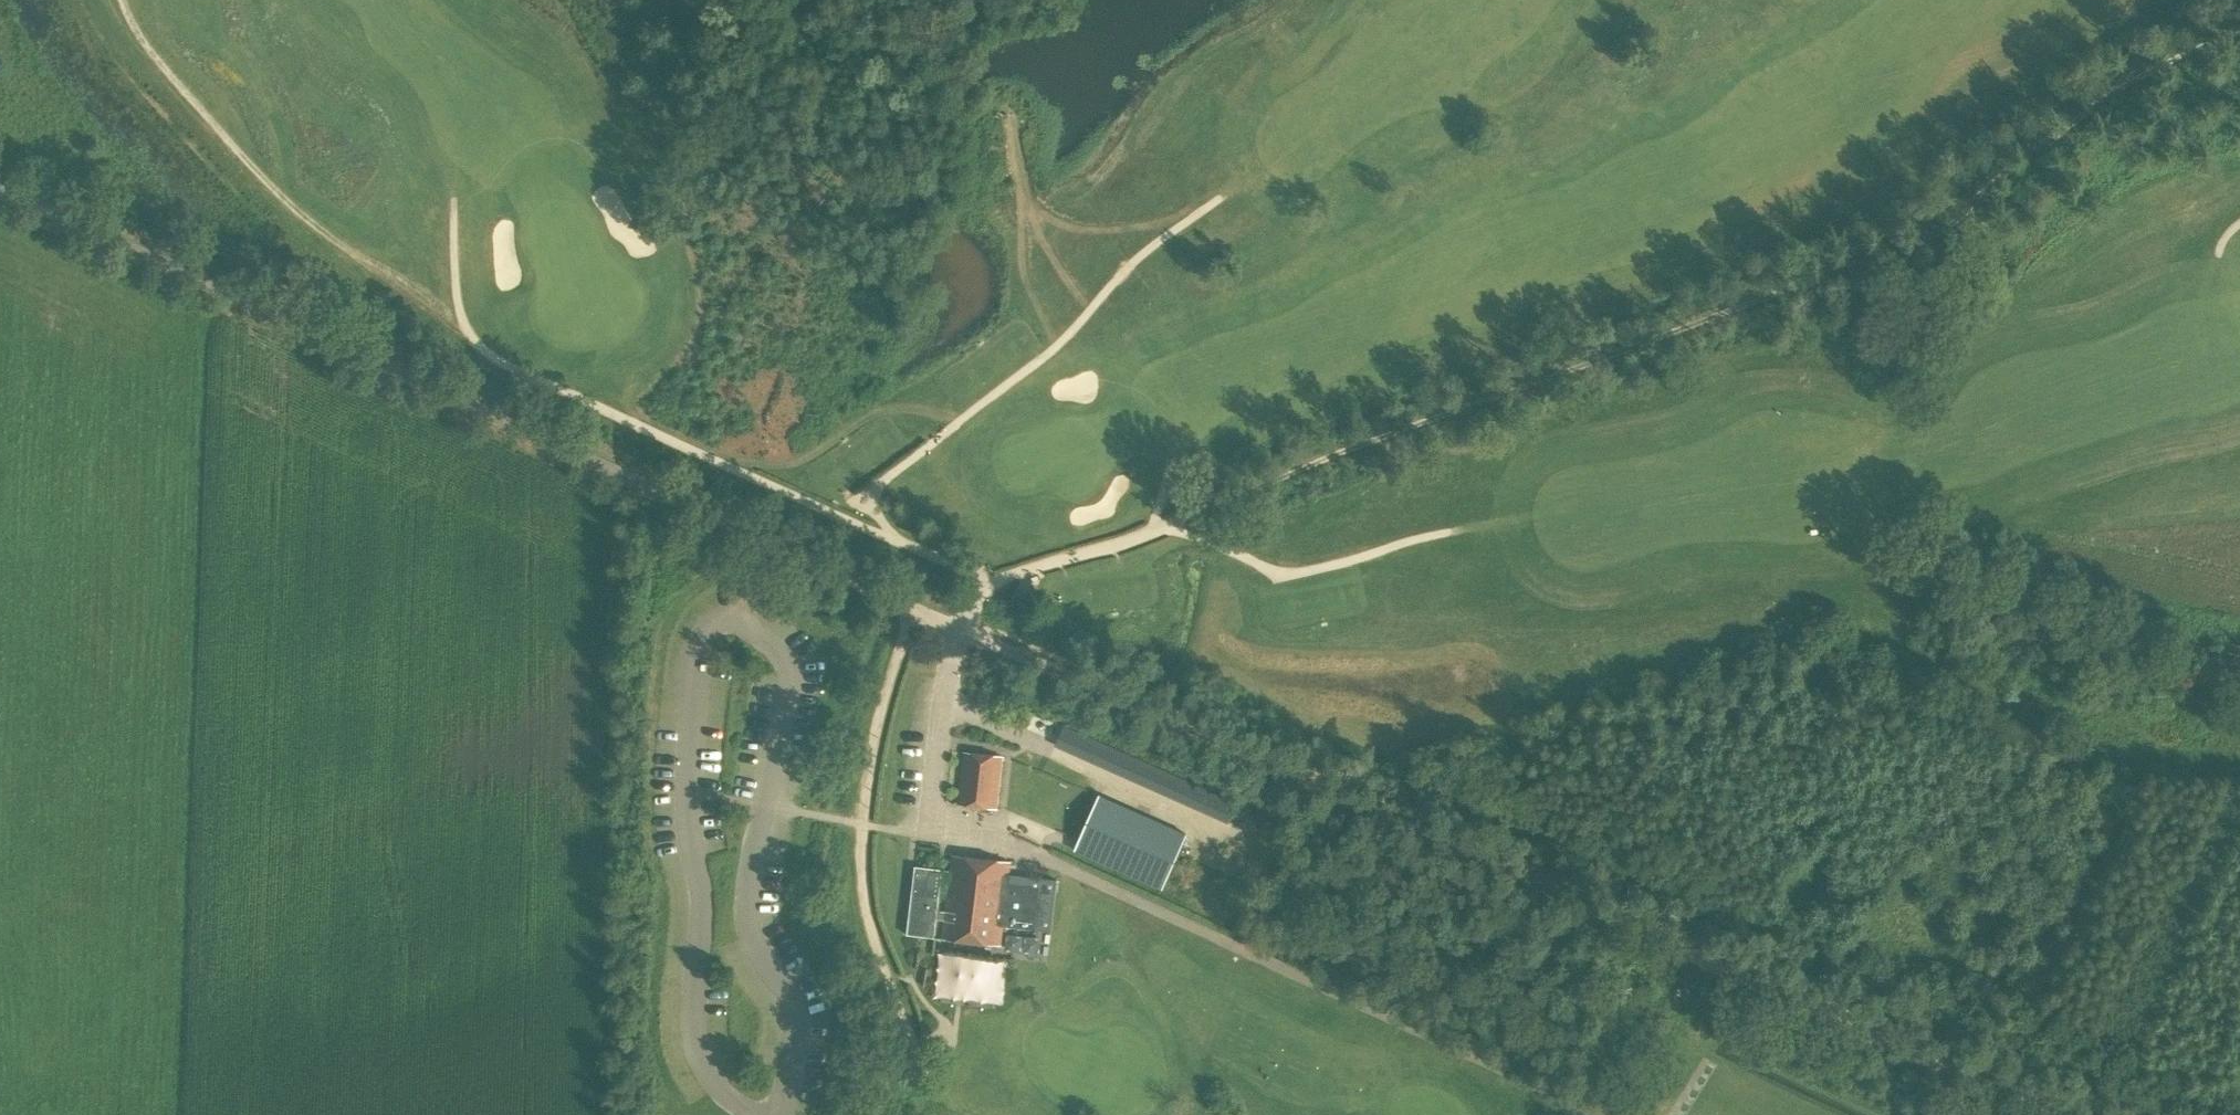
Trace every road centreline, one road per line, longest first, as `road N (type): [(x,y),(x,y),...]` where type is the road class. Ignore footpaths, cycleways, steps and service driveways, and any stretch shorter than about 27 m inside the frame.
road 1 (track): [(2049,1114),(978,635)]
road 2 (unclassified): [(978,635),(0,189)]
road 3 (track): [(890,1114),(900,1034),(868,911),(863,824),(882,708),(914,606)]

